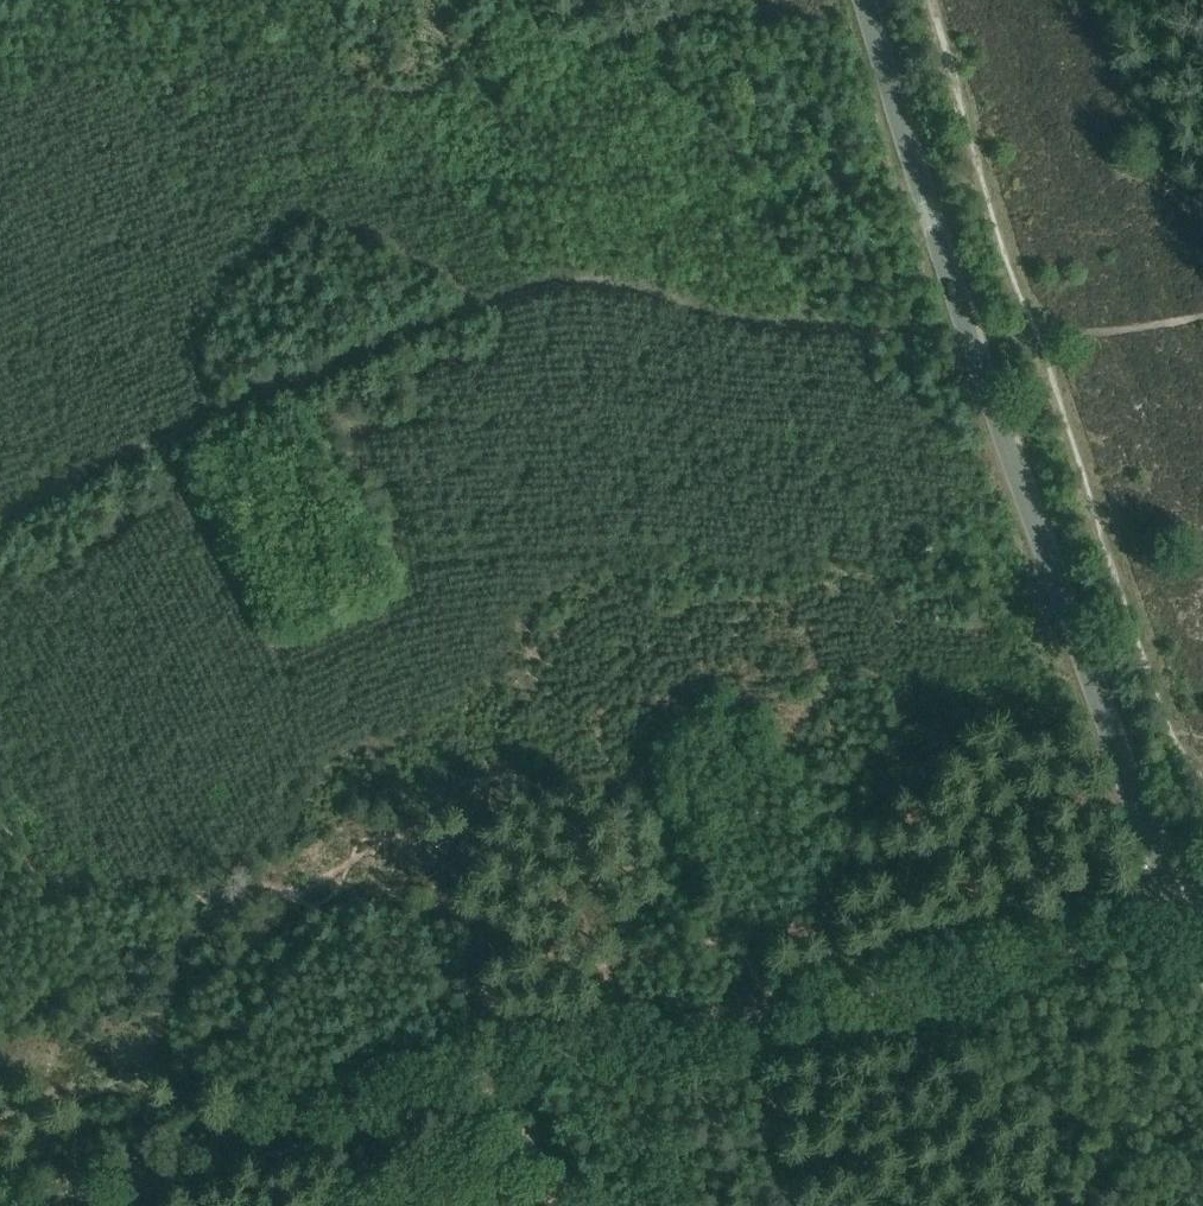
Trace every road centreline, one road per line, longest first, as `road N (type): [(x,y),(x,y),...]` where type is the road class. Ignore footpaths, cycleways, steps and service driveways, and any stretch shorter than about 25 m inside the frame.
road 1 (unclassified): [(1202,963),(1115,746),(1007,443),(866,0)]
road 2 (track): [(0,1205),(311,1111),(765,1004)]
road 3 (track): [(765,1004),(898,988),(1202,927)]

